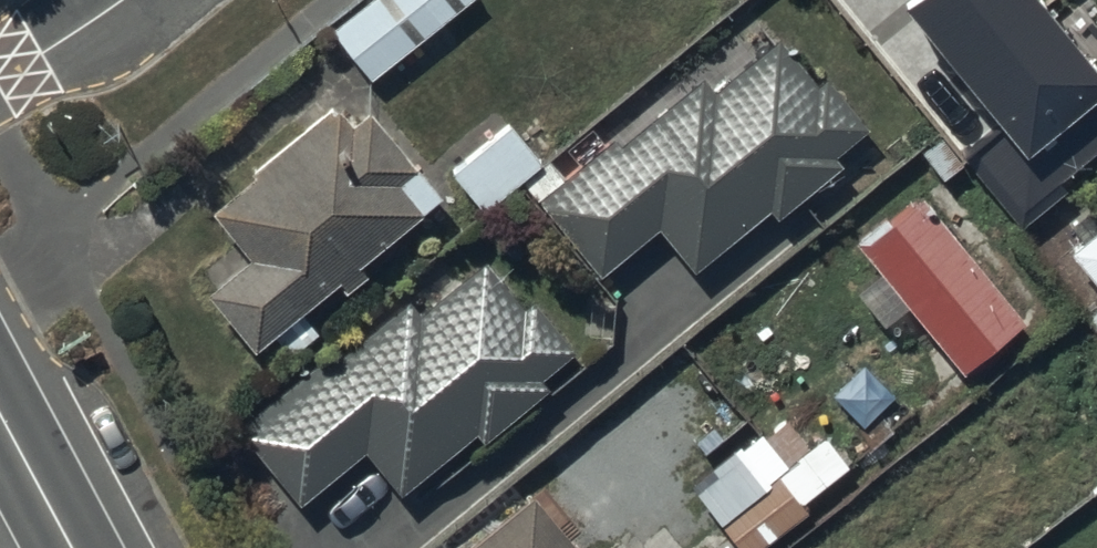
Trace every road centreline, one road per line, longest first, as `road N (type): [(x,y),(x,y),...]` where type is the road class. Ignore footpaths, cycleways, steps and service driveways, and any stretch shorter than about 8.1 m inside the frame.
road 1 (tertiary): [(0,411),(74,547)]
road 2 (unclassified): [(0,79),(124,0)]

